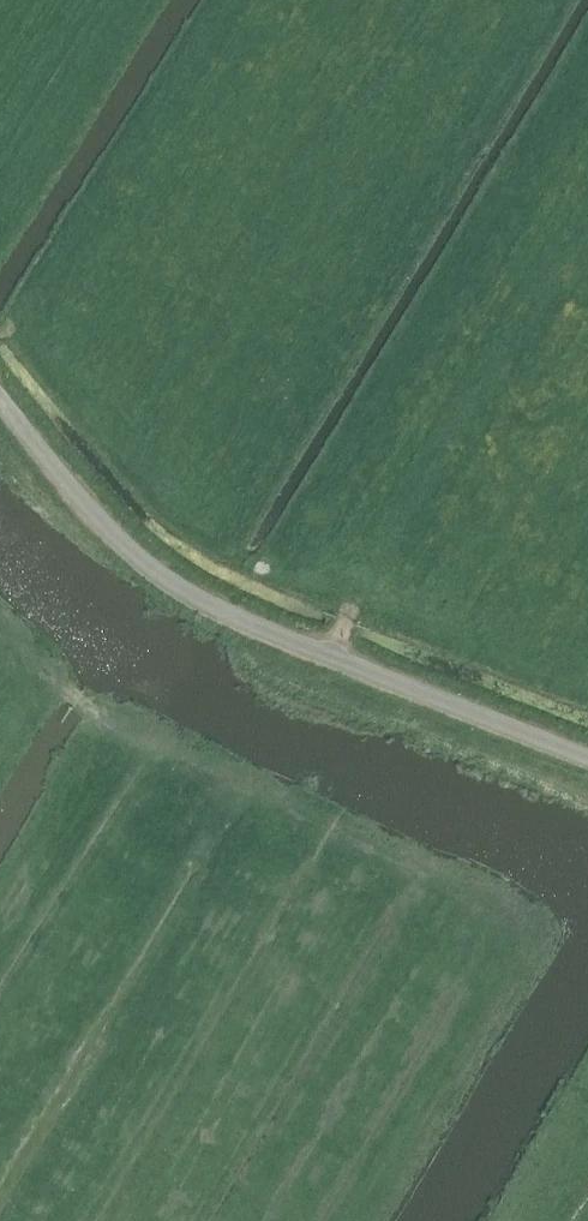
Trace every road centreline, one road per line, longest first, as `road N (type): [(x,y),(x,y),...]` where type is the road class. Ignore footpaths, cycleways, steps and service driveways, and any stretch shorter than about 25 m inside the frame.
road 1 (unclassified): [(0,394),(131,550),(171,582),(587,754)]

